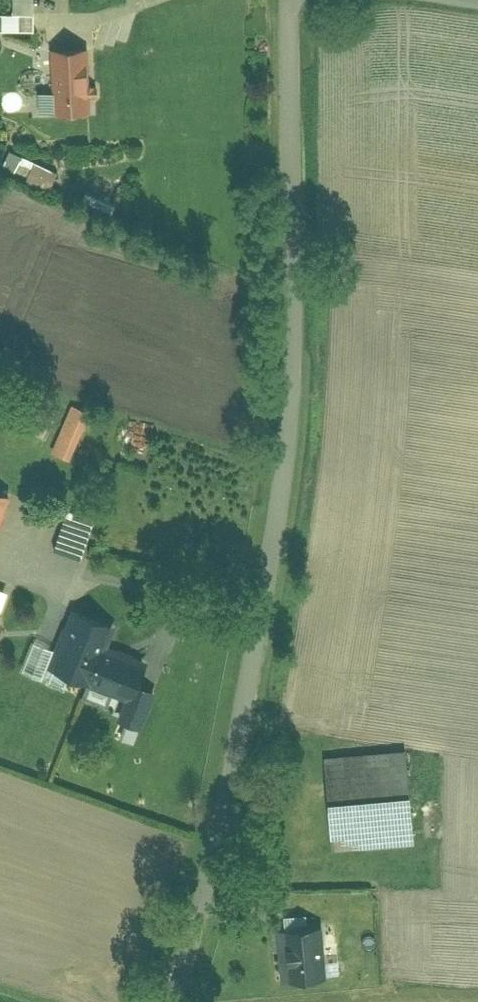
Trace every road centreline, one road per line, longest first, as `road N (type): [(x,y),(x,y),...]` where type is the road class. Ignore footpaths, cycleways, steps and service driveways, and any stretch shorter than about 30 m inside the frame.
road 1 (residential): [(284,0),(283,487),(247,713),(204,899),(171,1001)]

